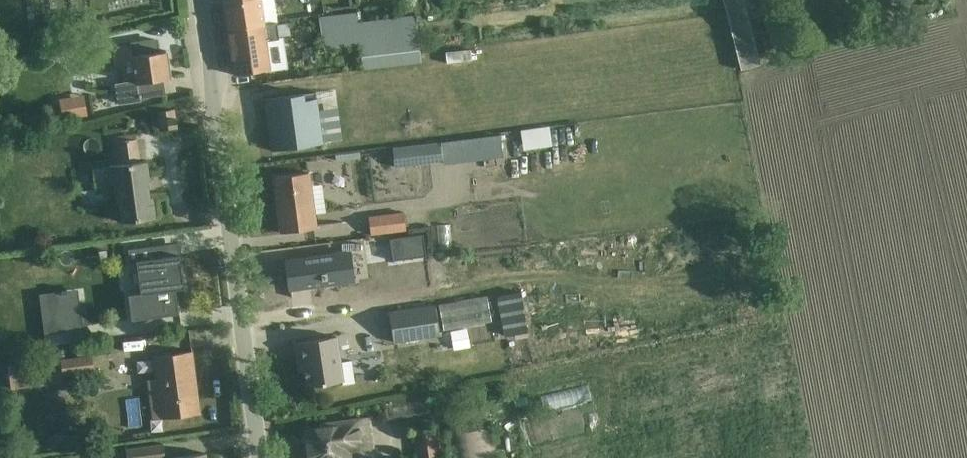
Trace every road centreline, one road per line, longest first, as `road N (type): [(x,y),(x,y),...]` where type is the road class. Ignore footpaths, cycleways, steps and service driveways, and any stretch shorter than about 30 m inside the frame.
road 1 (residential): [(261,457),(202,0)]

